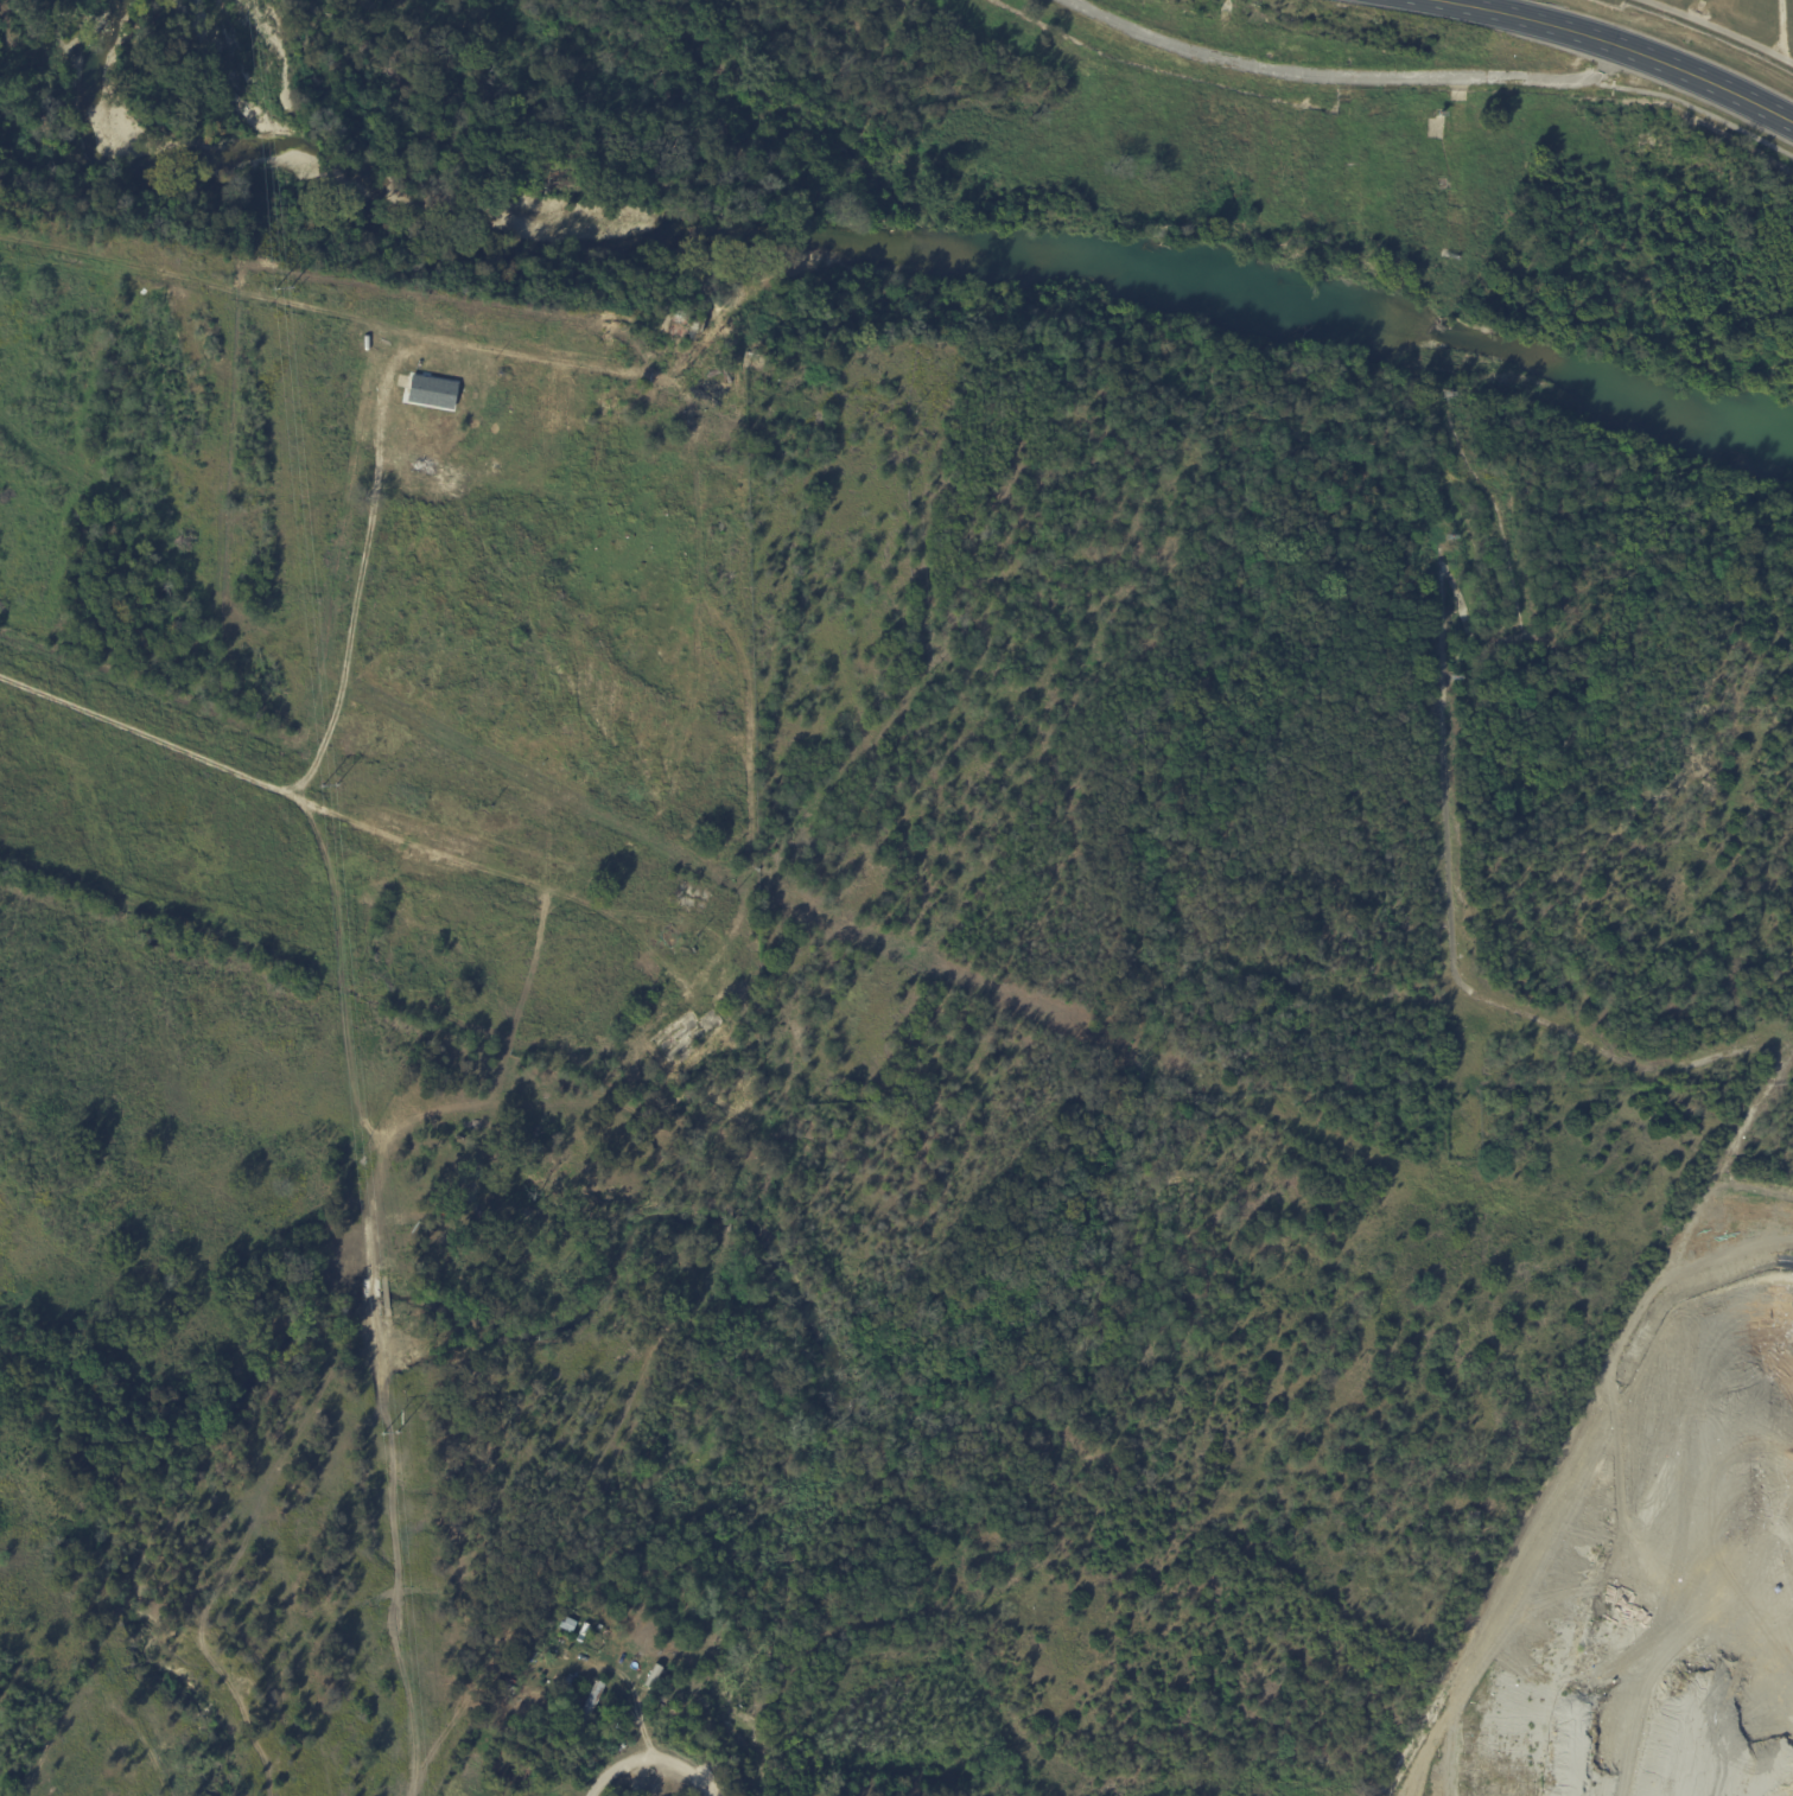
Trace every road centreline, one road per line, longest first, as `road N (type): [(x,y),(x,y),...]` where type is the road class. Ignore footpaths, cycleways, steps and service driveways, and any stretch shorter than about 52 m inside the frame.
road 1 (residential): [(1610,46),(1598,74),(1544,83),(1264,71),(1164,42),(1075,0)]
road 2 (secondary): [(1423,0),(1509,17),(1671,66),(1792,125)]

